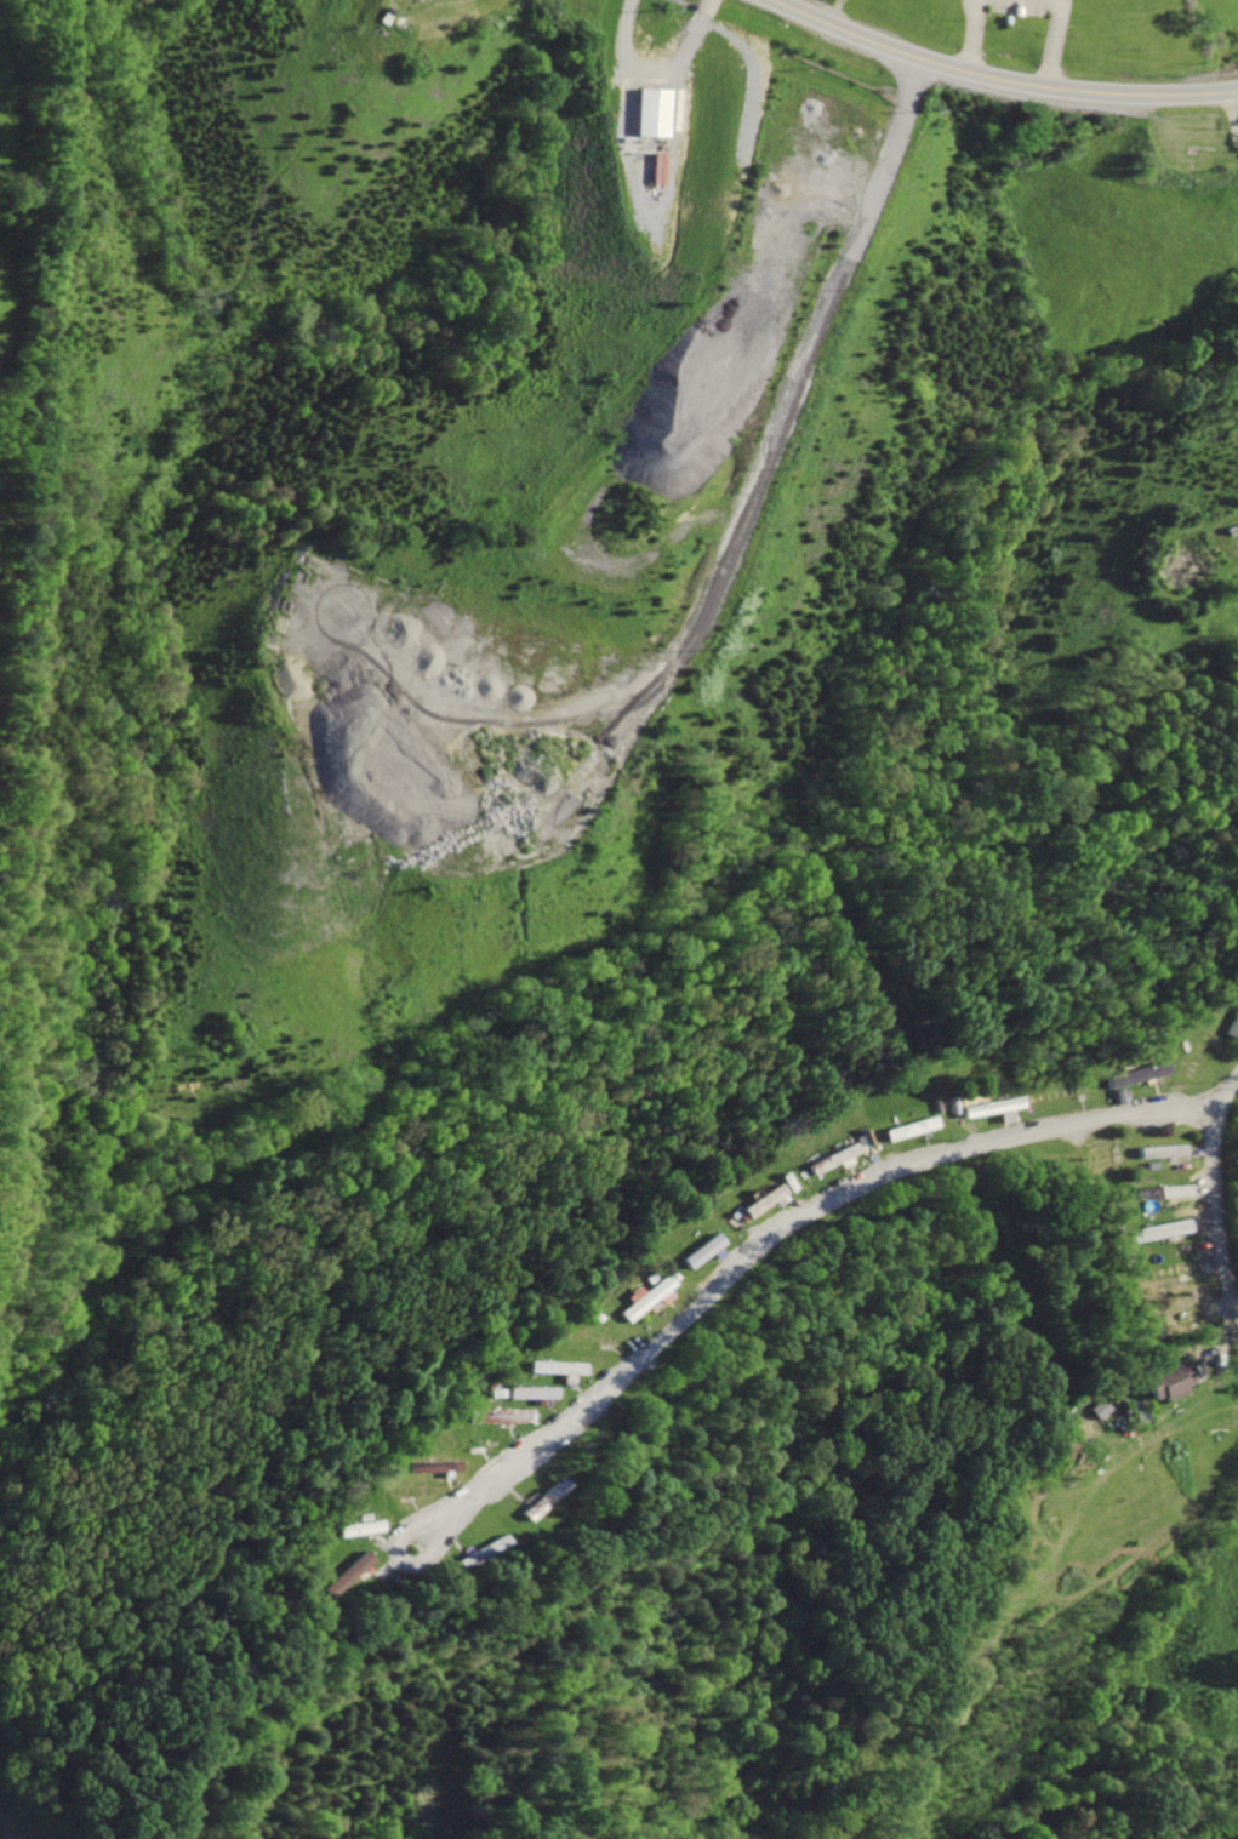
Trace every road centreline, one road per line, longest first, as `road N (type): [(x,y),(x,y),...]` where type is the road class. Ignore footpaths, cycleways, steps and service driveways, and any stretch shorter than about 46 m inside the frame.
road 1 (secondary): [(1237,91),(1102,95),(970,74),(761,0)]
road 2 (residential): [(1237,1329),(1216,1273),(1205,1166),(1214,1114),(1237,1071)]

